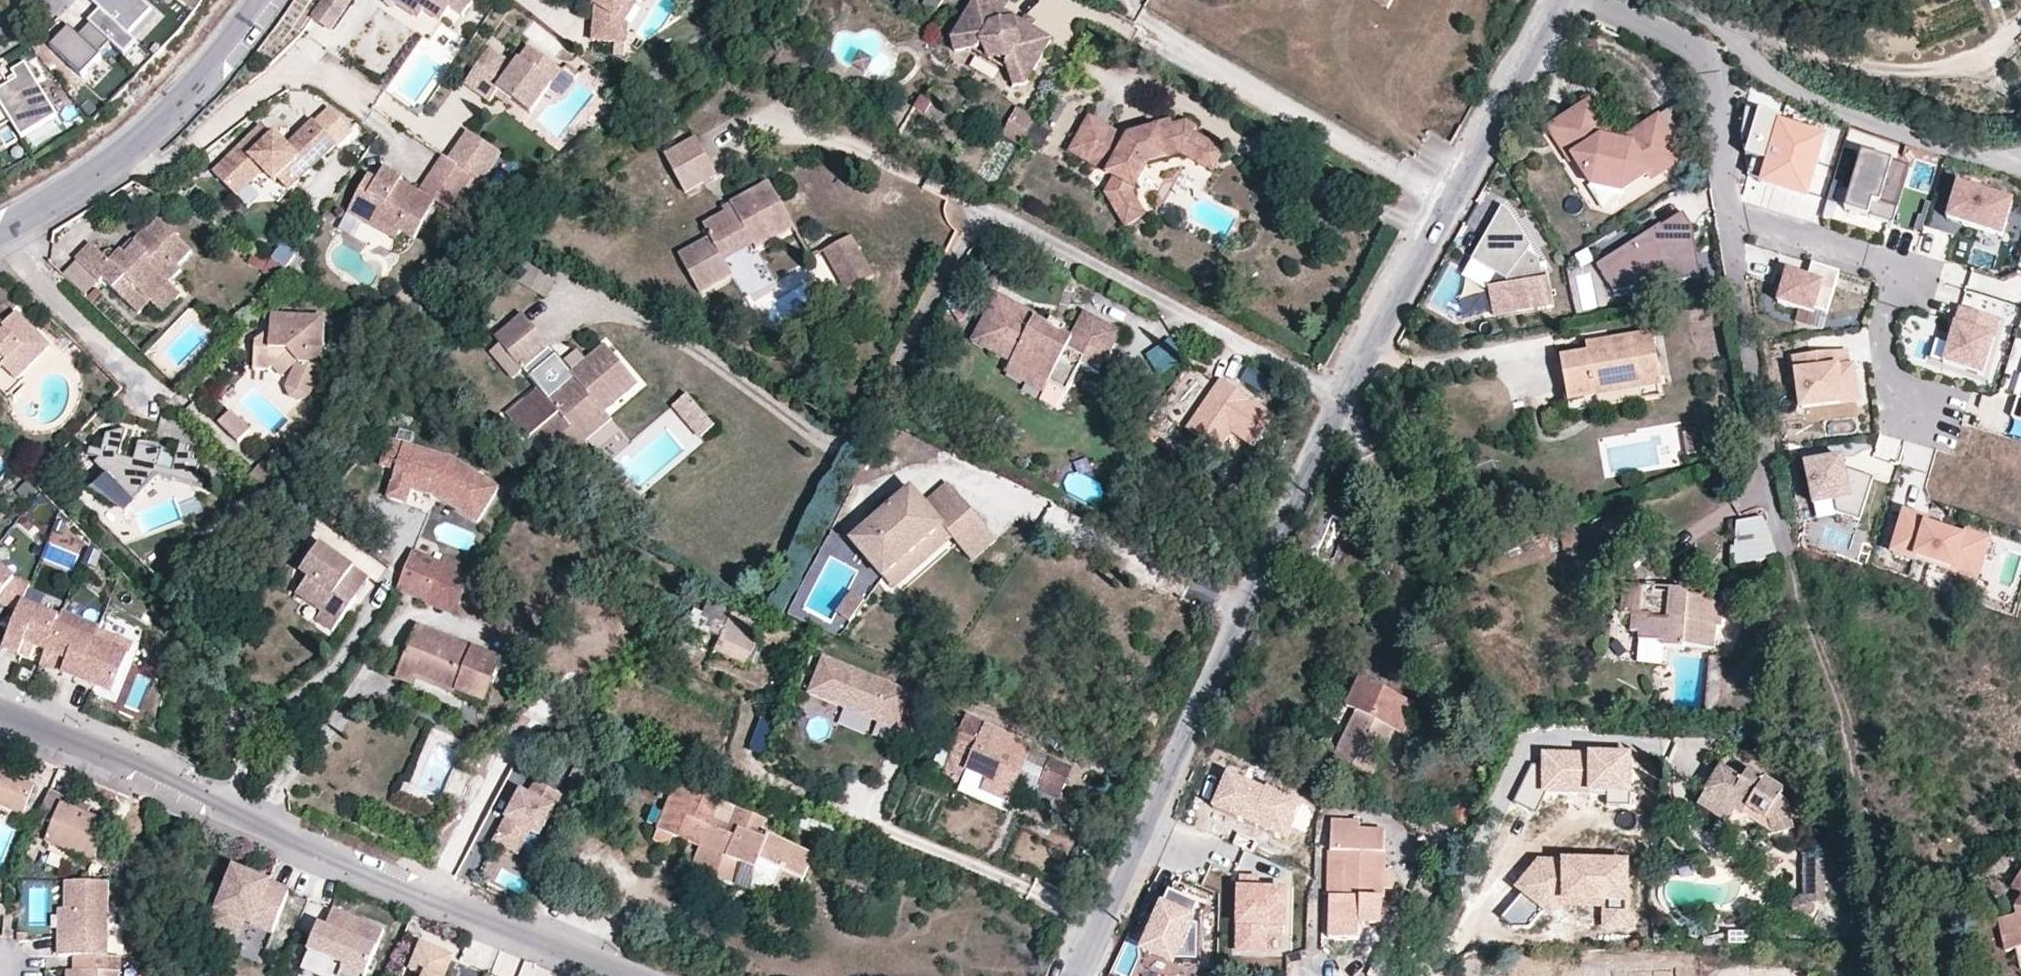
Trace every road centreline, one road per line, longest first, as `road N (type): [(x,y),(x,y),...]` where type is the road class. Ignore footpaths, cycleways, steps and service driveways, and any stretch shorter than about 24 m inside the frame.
road 1 (tertiary): [(1076,975),(1299,478),(1562,0)]
road 2 (tertiary): [(0,712),(205,805),(630,975)]
road 3 (residential): [(1676,0),(1735,35),(1756,65),(1790,89),(1953,155),(2020,161)]
road 4 (residential): [(267,0),(167,117),(0,234)]
road 5 (residential): [(1731,219),(1879,262),(1894,287),(1884,319),(1886,368),(1912,405),(1944,413)]
road 6 (residential): [(1731,219),(1784,538)]
road 7 (residential): [(1597,0),(1708,59),(1731,219)]

